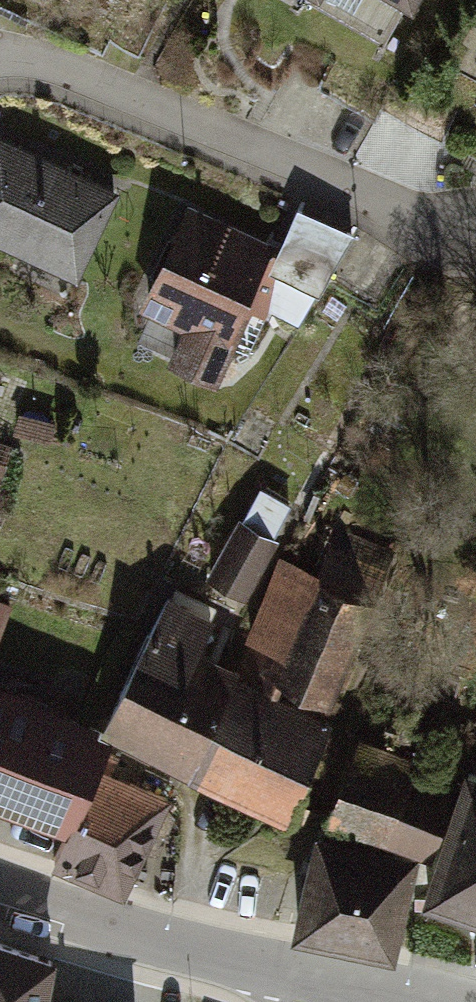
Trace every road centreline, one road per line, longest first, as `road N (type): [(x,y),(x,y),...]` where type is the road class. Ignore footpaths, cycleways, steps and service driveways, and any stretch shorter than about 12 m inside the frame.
road 1 (residential): [(0,73),(112,100),(465,242)]
road 2 (secondary): [(0,889),(296,973)]
road 3 (secondary): [(296,973),(423,1001)]

